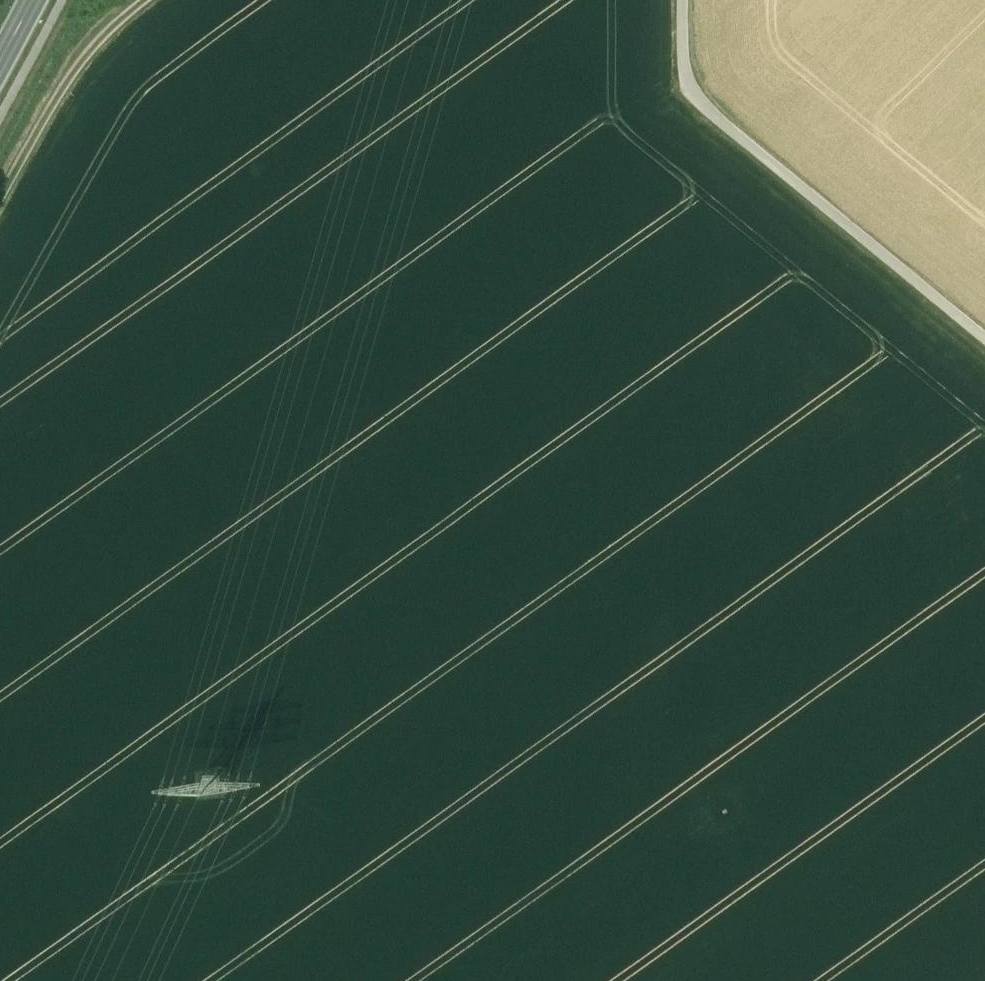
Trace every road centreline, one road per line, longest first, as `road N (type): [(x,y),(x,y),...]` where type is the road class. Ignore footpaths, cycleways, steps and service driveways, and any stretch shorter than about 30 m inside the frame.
road 1 (track): [(984,342),(697,100),(685,62),(685,0)]
road 2 (track): [(155,0),(111,32),(69,81),(0,199)]

